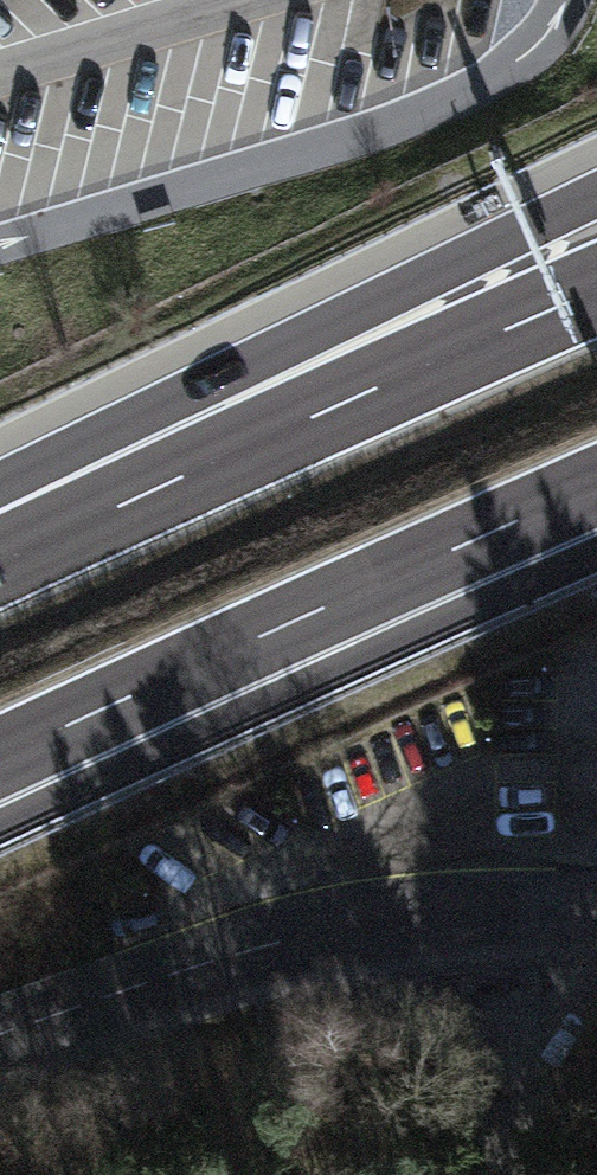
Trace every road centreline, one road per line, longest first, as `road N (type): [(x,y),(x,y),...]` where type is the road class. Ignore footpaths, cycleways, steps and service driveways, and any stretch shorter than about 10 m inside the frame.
road 1 (motorway): [(596,203),(0,512)]
road 2 (motorway): [(0,761),(596,489)]
road 3 (motorway): [(596,286),(0,550)]
road 4 (residential): [(596,911),(400,922),(187,974),(0,1041)]
road 5 (track): [(578,912),(547,1174)]

